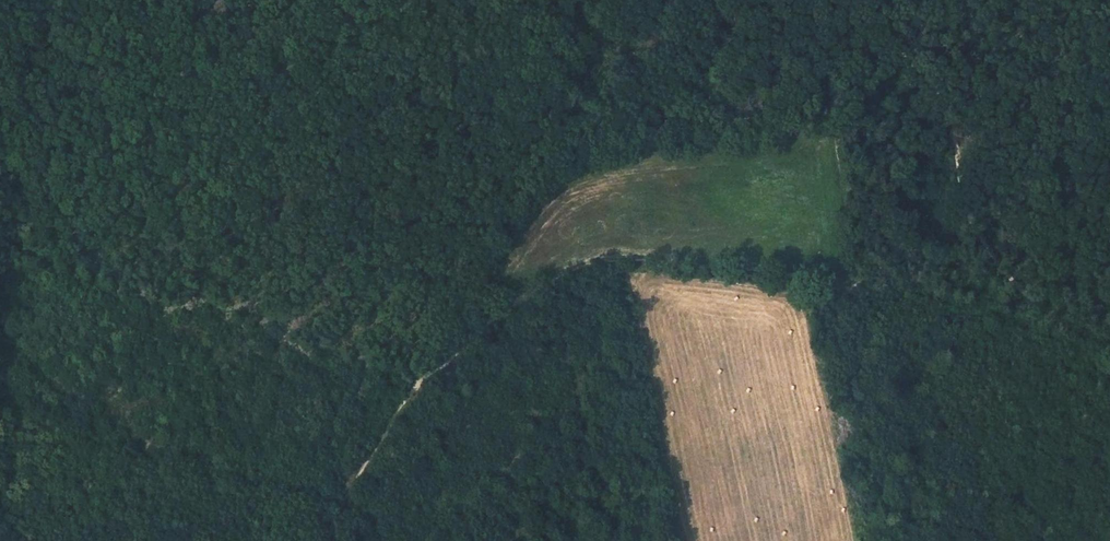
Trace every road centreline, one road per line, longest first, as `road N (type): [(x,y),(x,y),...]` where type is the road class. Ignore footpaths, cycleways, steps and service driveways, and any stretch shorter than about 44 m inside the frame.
road 1 (track): [(328,540),(357,479),(425,380),(542,284),(578,266),(686,255),(732,259),(933,308),(1065,323),(1109,346)]
road 2 (track): [(415,392),(465,309),(488,245),(540,186),(608,151),(788,127),(907,58)]
road 3 (track): [(1065,323),(1001,268),(976,229),(954,132),(907,58)]
road 4 (track): [(611,540),(553,299),(558,276)]

